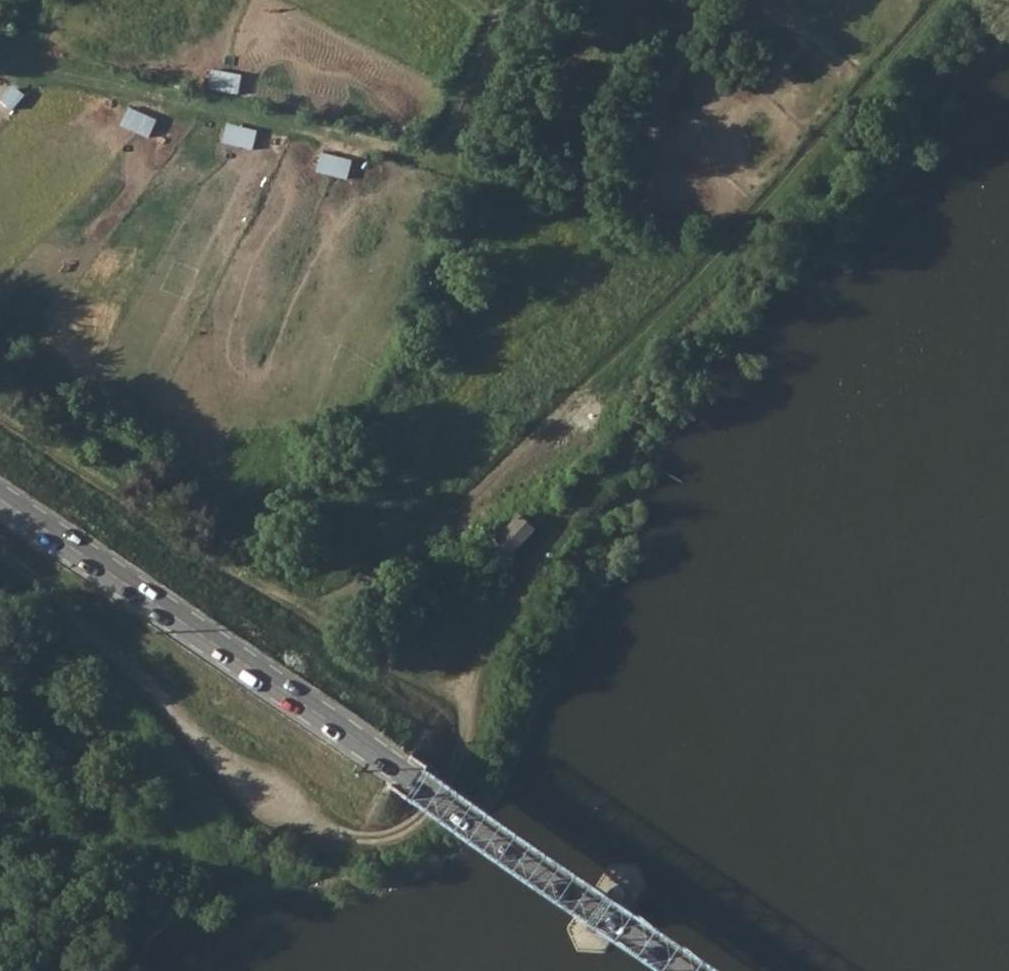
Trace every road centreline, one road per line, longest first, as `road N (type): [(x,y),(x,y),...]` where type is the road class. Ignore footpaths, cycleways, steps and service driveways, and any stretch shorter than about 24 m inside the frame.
road 1 (secondary): [(706,970),(0,499)]

